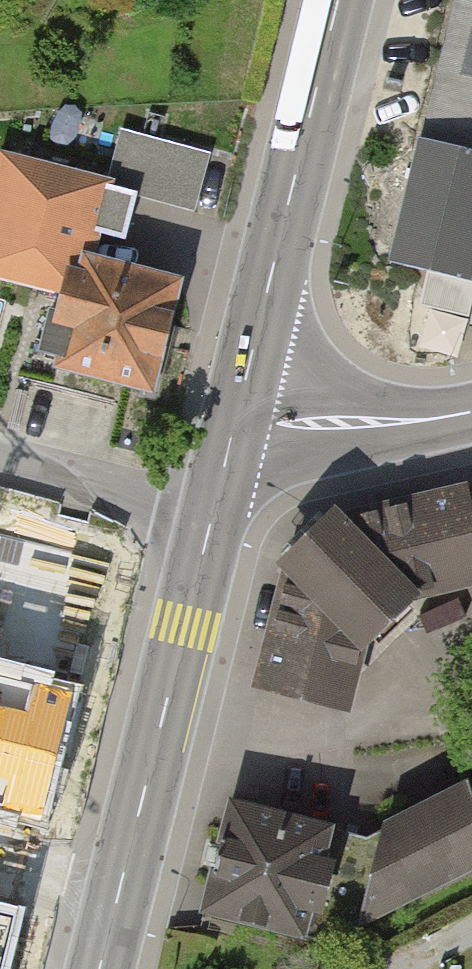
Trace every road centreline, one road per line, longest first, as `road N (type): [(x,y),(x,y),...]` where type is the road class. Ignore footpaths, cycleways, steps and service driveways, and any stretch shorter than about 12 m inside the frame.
road 1 (secondary): [(215,513),(100,968)]
road 2 (secondary): [(338,0),(237,418)]
road 3 (tertiary): [(237,418),(385,422),(471,412)]
road 4 (residential): [(0,458),(215,513)]

